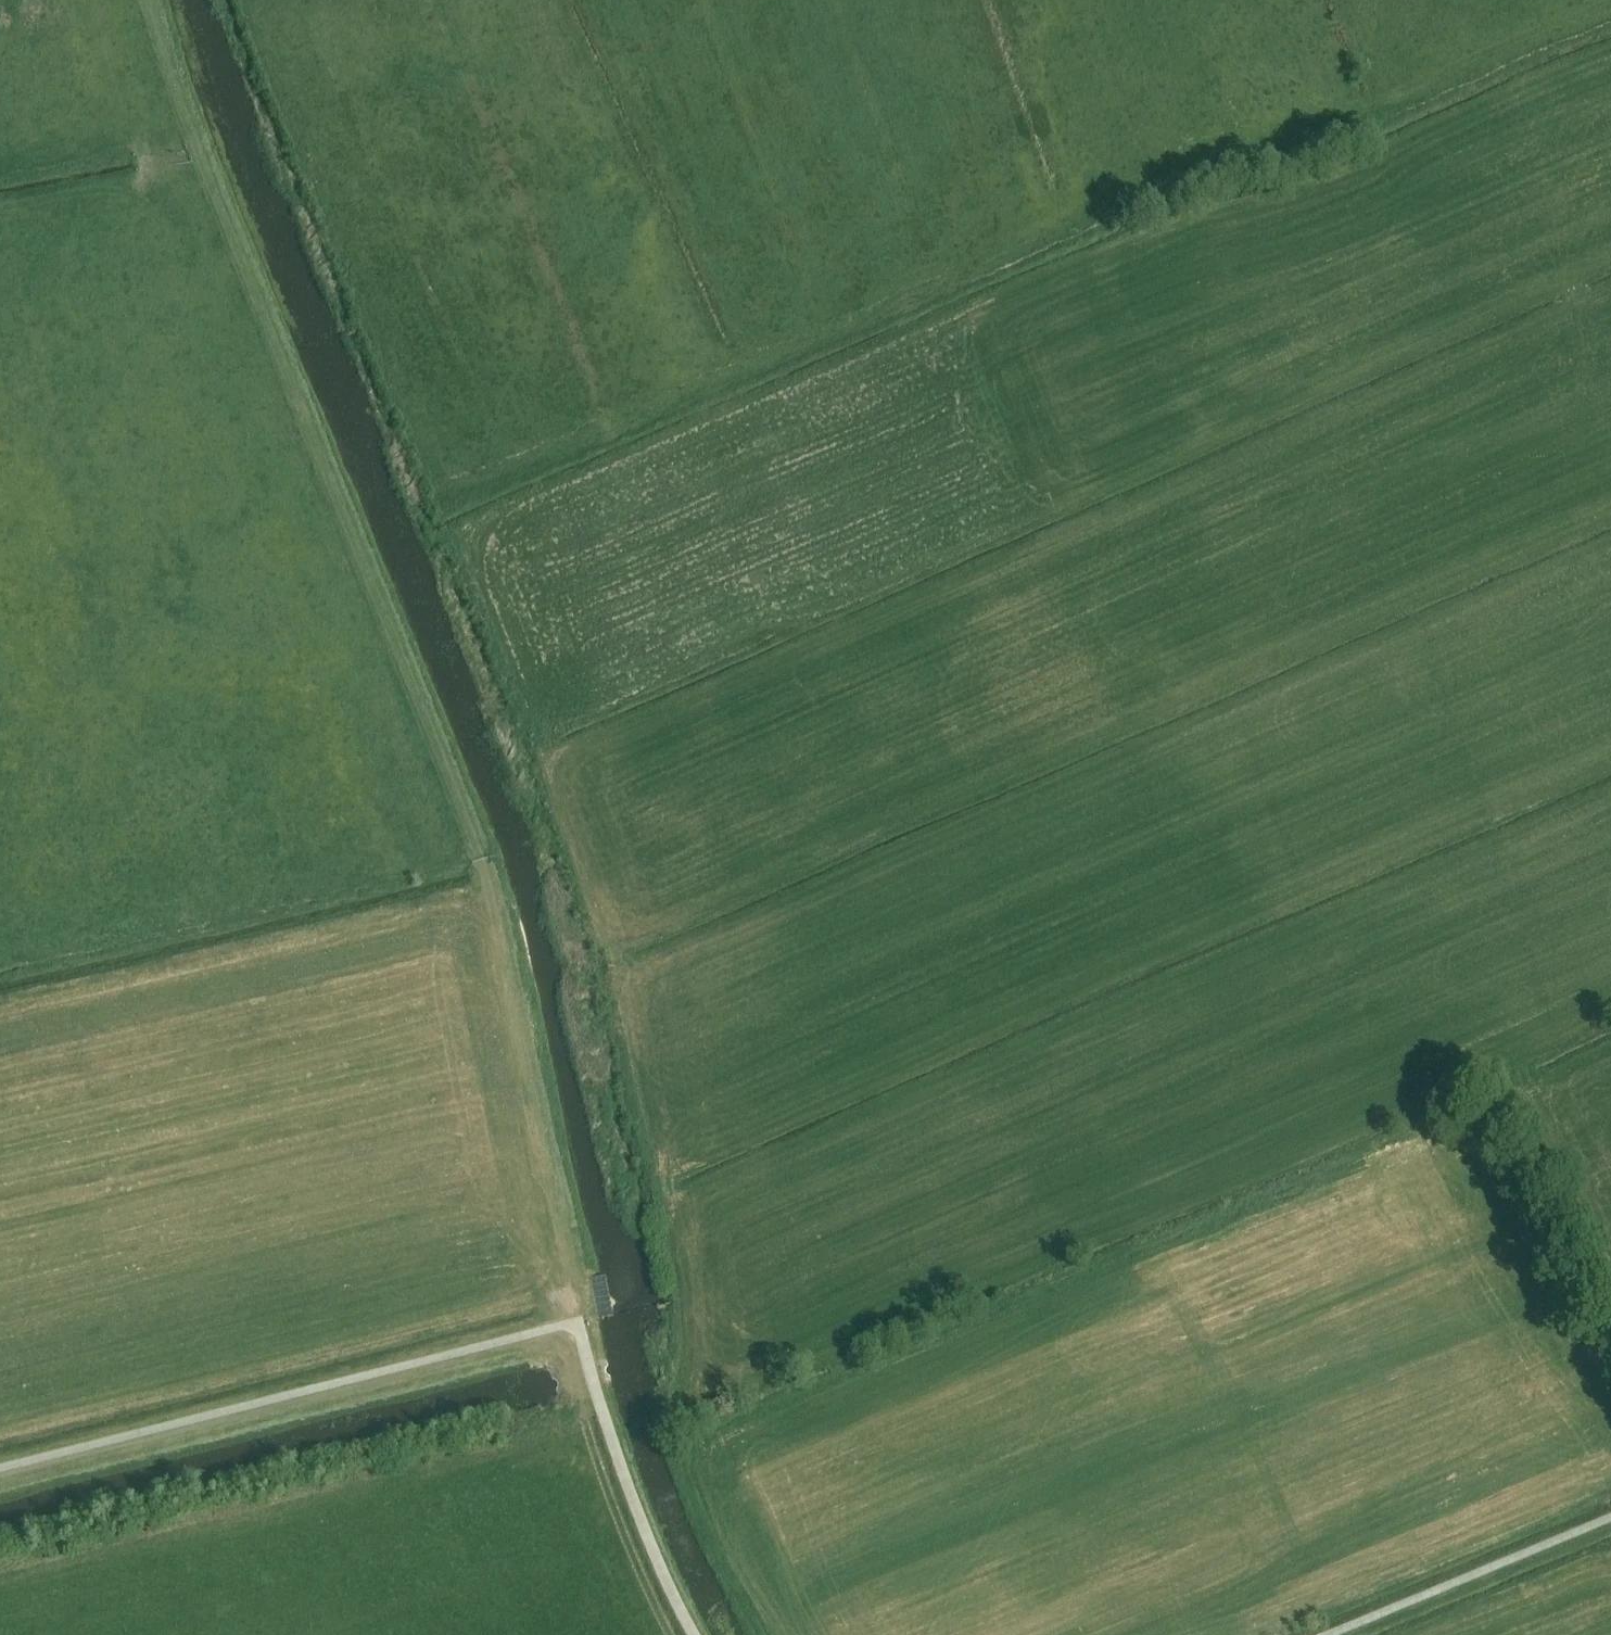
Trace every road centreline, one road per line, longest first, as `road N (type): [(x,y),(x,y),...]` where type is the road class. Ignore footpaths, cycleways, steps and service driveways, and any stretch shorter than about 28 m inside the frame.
road 1 (track): [(579,1323),(465,793),(267,312),(182,91),(157,0)]

